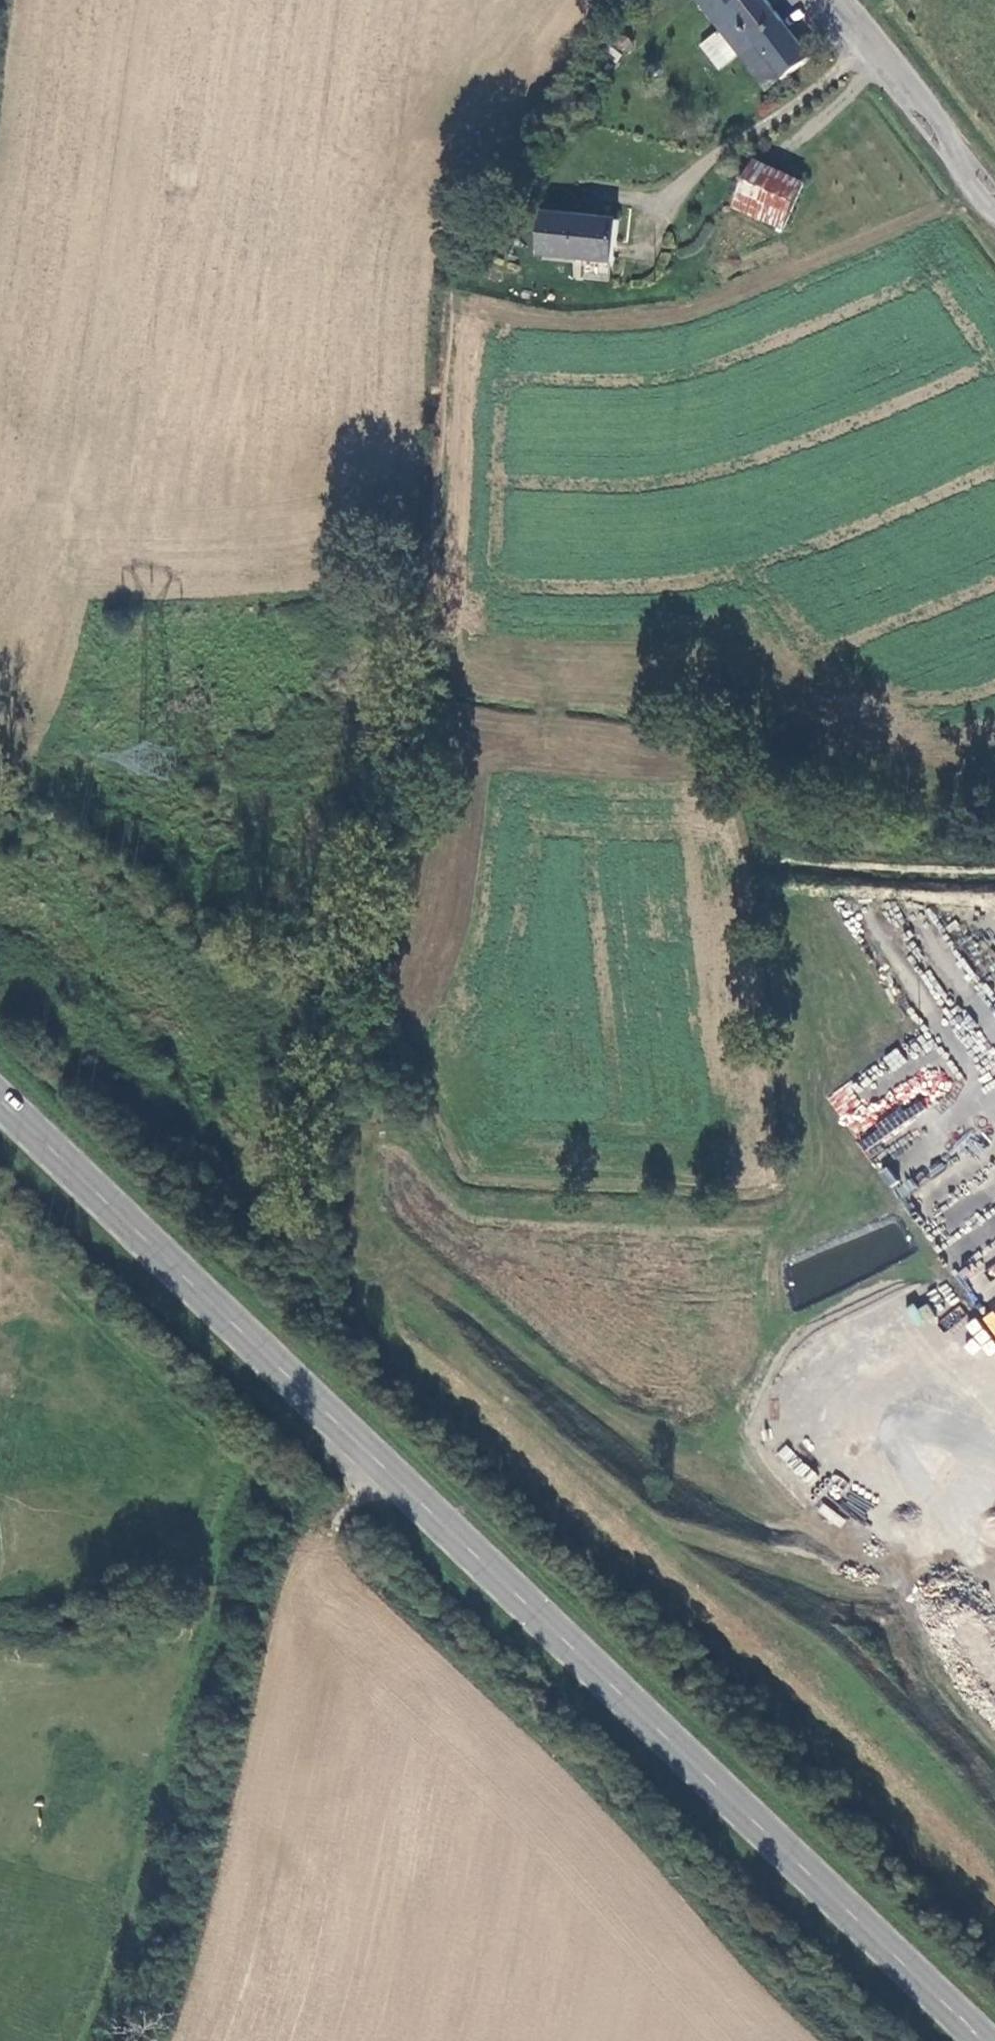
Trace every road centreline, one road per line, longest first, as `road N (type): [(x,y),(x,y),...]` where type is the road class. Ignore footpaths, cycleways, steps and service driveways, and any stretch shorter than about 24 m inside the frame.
road 1 (secondary): [(0,1096),(987,2040)]
road 2 (tertiary): [(994,209),(840,0)]

